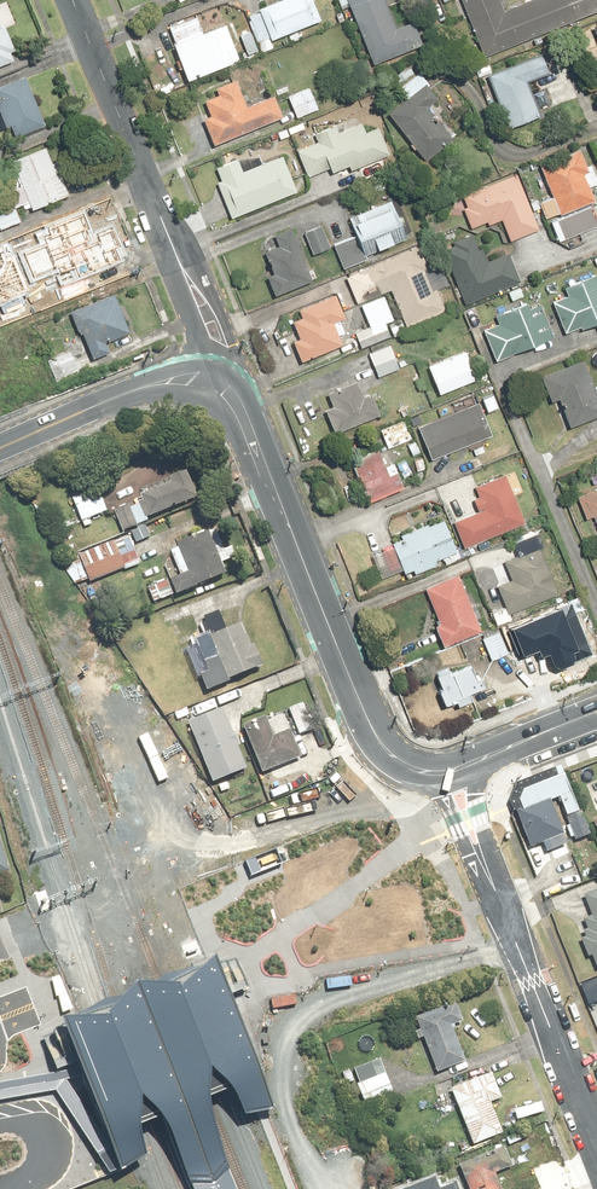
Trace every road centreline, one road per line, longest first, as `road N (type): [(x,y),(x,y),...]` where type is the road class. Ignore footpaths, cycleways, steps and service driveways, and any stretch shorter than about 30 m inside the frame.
road 1 (secondary): [(213,381),(247,415),(376,734),(396,755),(432,770)]
road 2 (unclassified): [(74,0),(181,267)]
road 3 (residential): [(596,1143),(495,891)]
road 4 (secondary): [(0,450),(152,385),(213,381)]
road 5 (residential): [(486,752),(476,794),(495,891)]
road 6 (residential): [(495,891),(469,855),(432,770)]

